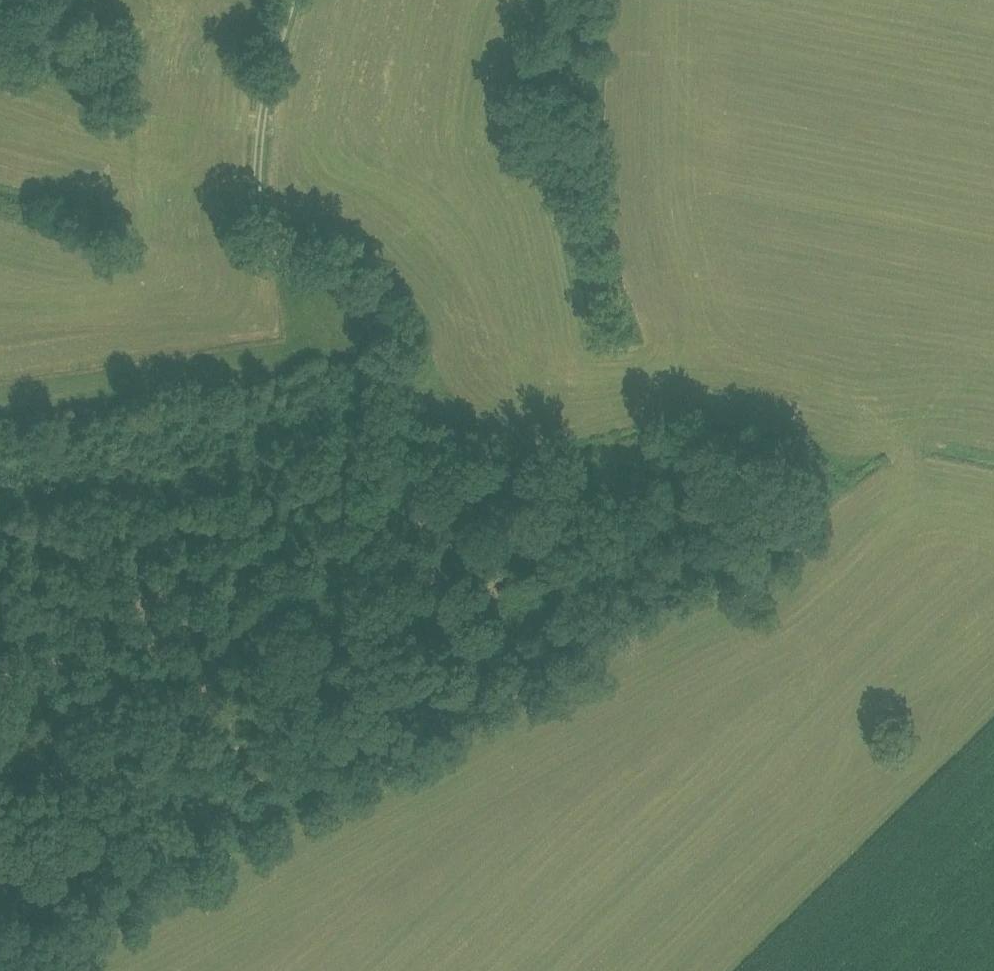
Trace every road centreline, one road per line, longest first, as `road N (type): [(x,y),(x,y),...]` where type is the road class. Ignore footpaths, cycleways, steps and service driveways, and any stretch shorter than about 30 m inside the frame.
road 1 (track): [(435,559),(376,414),(367,298),(280,261),(260,226),(262,121),(292,0)]
road 2 (track): [(0,925),(307,751),(425,606),(435,559)]

